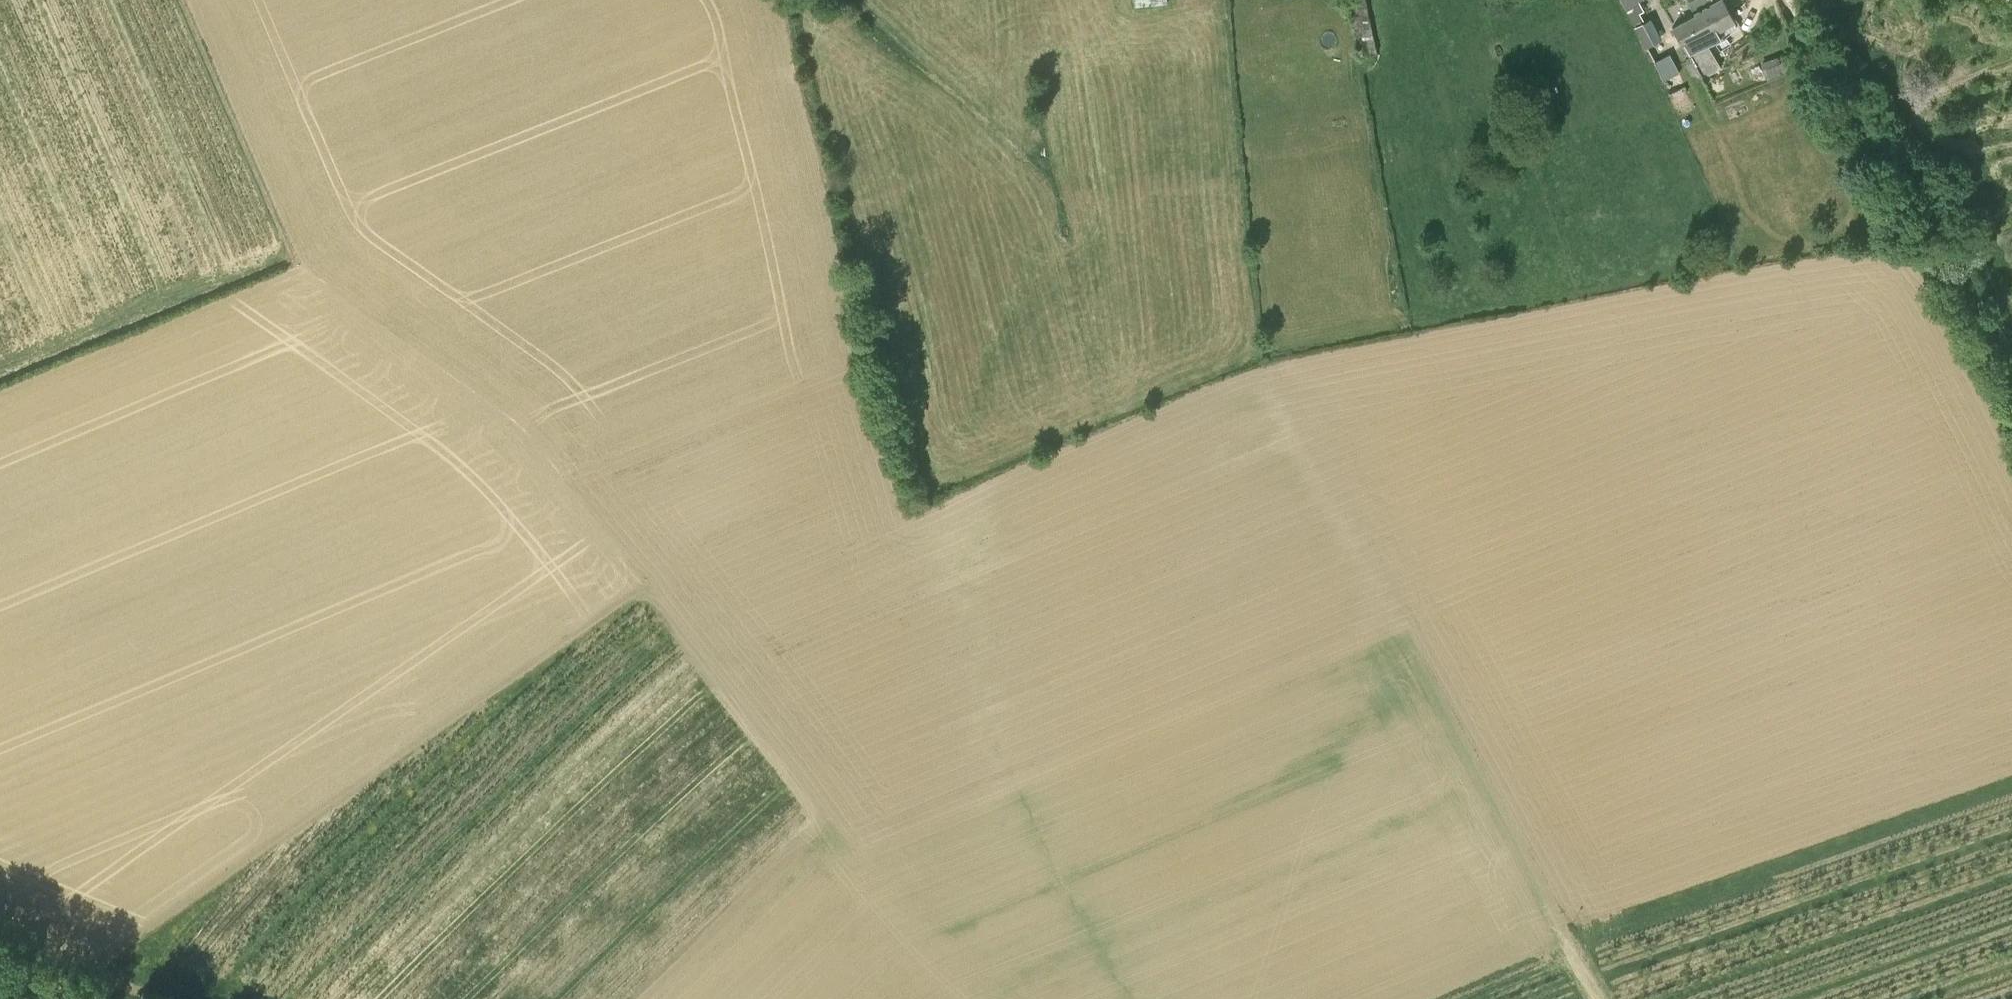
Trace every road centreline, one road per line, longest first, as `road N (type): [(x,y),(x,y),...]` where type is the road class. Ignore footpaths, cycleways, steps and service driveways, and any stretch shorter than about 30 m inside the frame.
road 1 (residential): [(2011,384),(1791,0)]
road 2 (track): [(1598,998),(1490,805)]

